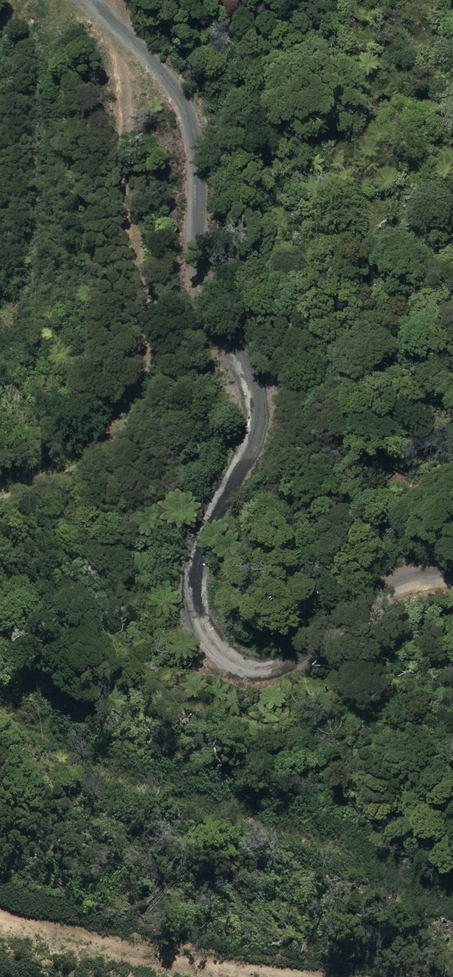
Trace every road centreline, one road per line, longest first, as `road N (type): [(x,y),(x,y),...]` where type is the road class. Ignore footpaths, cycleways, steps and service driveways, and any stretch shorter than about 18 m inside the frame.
road 1 (track): [(90,0),(152,56),(182,102),(196,151),(203,280),(254,398),(249,451),(200,562),(198,611),(214,646),(247,669),(289,669),(391,591),(424,575),(452,577)]
road 2 (track): [(133,36),(128,105),(154,289),(145,354),(93,440),(0,493)]
road 3 (track): [(0,913),(228,976)]

